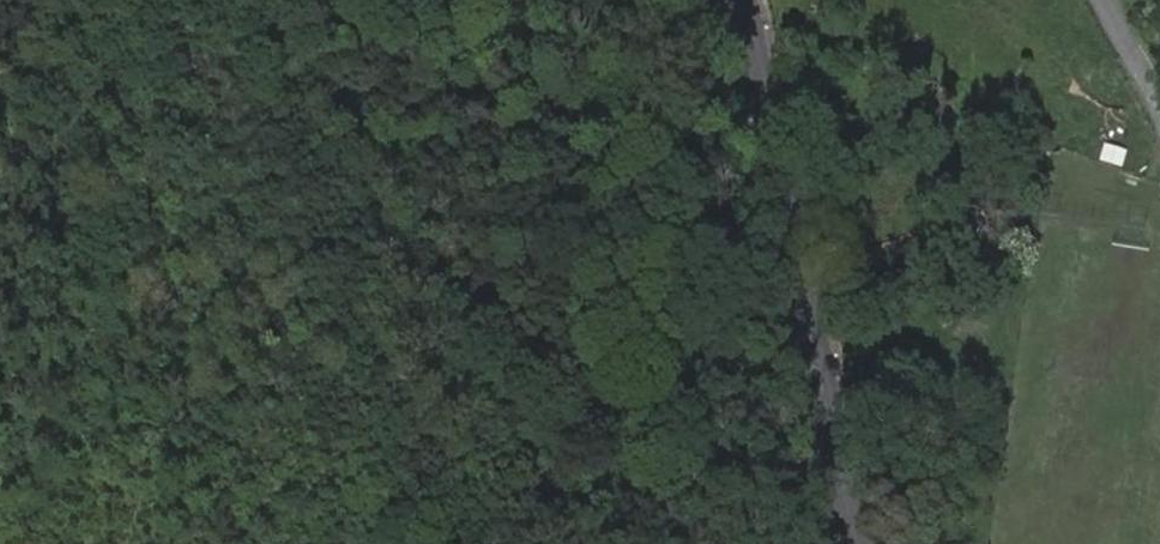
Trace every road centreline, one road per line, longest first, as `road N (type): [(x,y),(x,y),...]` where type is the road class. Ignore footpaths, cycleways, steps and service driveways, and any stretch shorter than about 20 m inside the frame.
road 1 (residential): [(731,0),(772,146),(835,543)]

